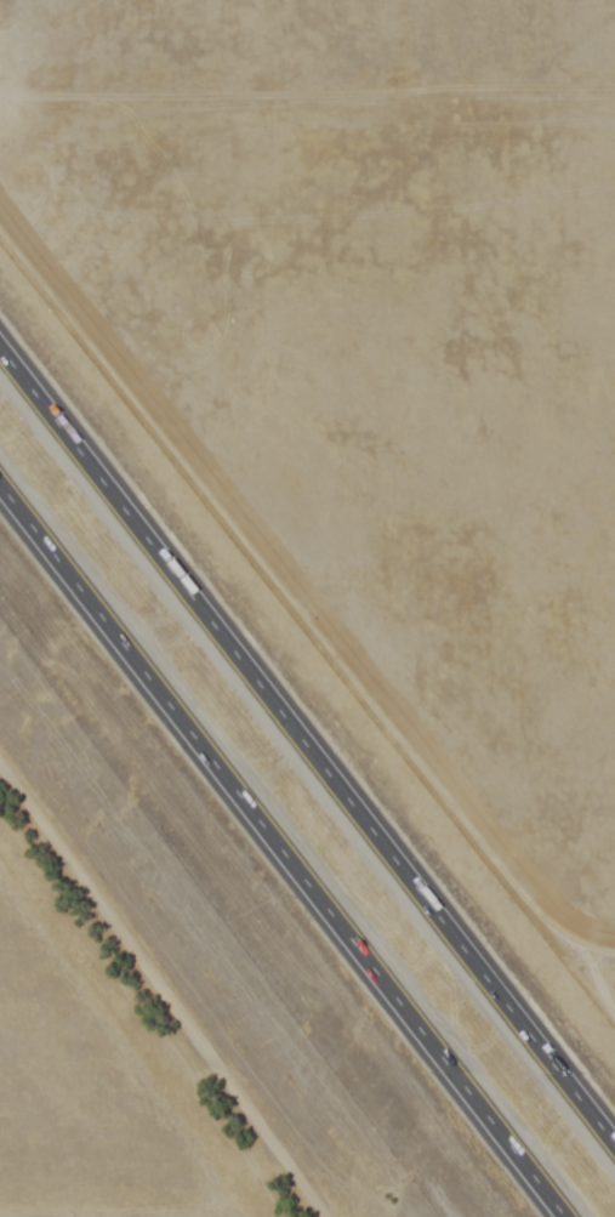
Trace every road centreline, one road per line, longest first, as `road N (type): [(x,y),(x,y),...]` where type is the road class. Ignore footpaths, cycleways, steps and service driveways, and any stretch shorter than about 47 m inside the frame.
road 1 (motorway): [(614,1152),(0,355)]
road 2 (motorway): [(0,492),(559,1216)]
road 3 (residential): [(614,99),(0,99)]

